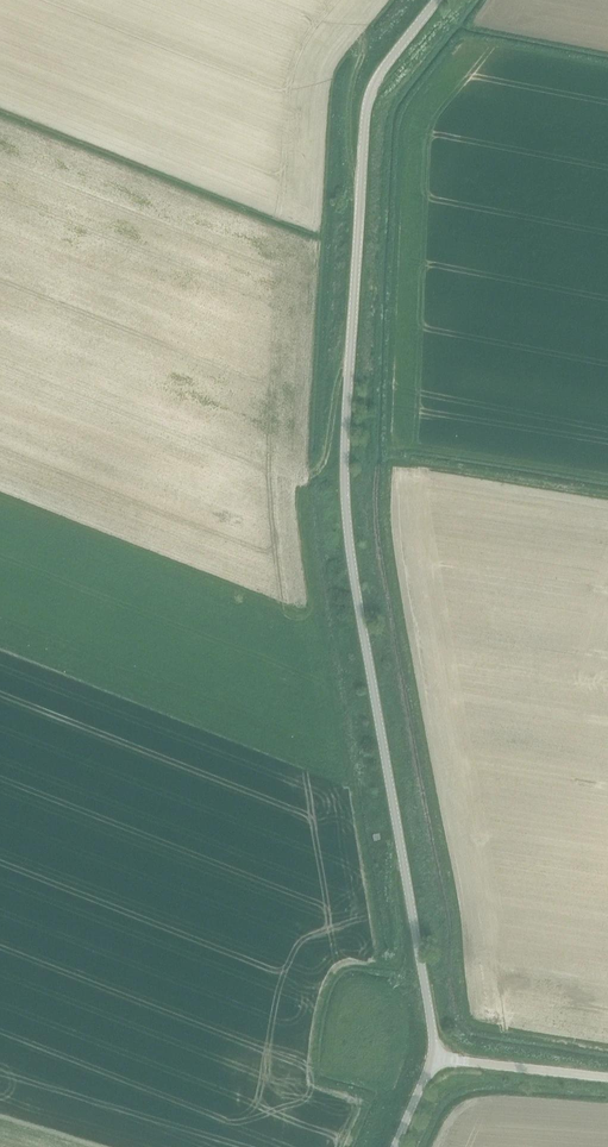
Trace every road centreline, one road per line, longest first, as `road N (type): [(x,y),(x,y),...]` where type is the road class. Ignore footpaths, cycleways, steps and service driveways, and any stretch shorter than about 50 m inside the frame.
road 1 (unclassified): [(432,1060),(352,561),(344,461),(366,110),(377,77),(437,0)]
road 2 (unclassified): [(607,1079),(432,1060)]

